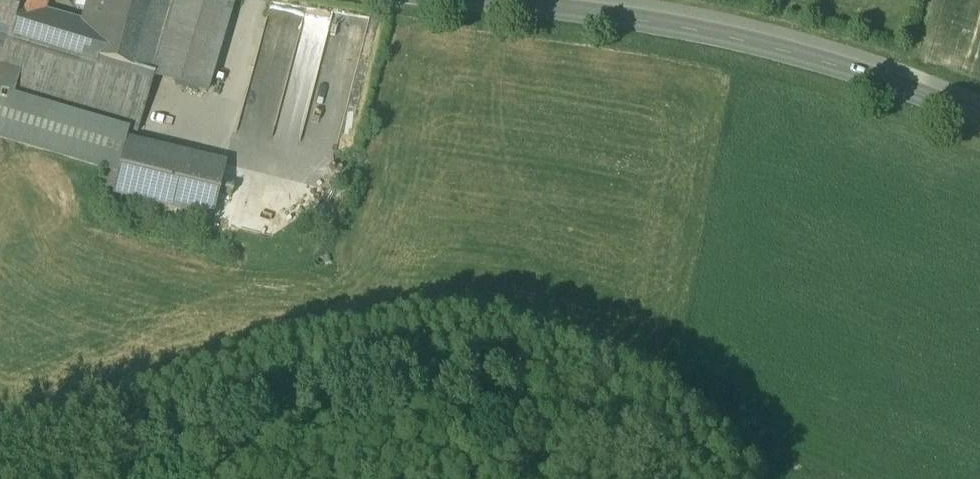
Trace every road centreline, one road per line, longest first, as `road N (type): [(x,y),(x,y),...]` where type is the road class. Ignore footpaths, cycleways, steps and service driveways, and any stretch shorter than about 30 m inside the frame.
road 1 (track): [(0,445),(294,333),(377,311),(452,310),(599,350),(679,400),(756,478)]
road 2 (tertiary): [(520,0),(765,40),(979,112)]

